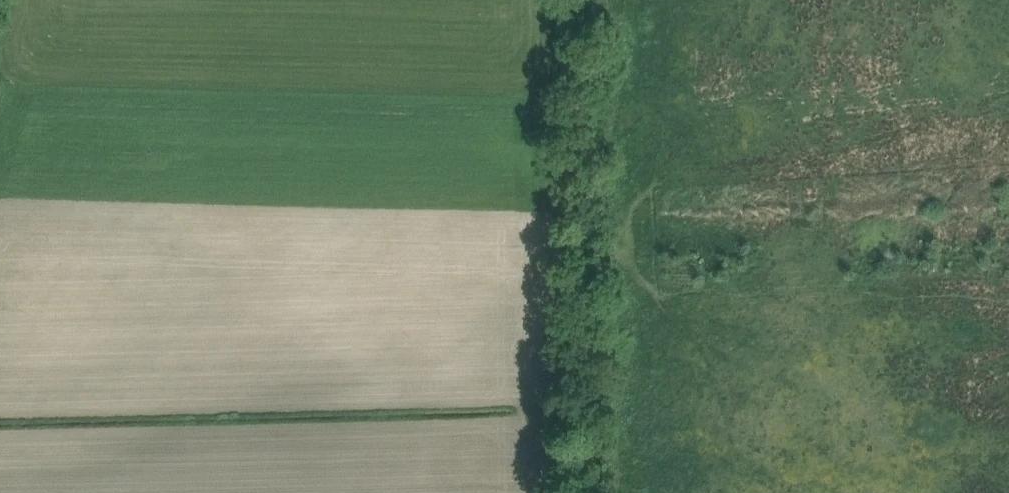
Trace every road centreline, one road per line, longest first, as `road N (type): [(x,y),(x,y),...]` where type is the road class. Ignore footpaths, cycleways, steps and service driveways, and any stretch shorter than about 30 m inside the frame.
road 1 (track): [(583,0),(593,492)]

